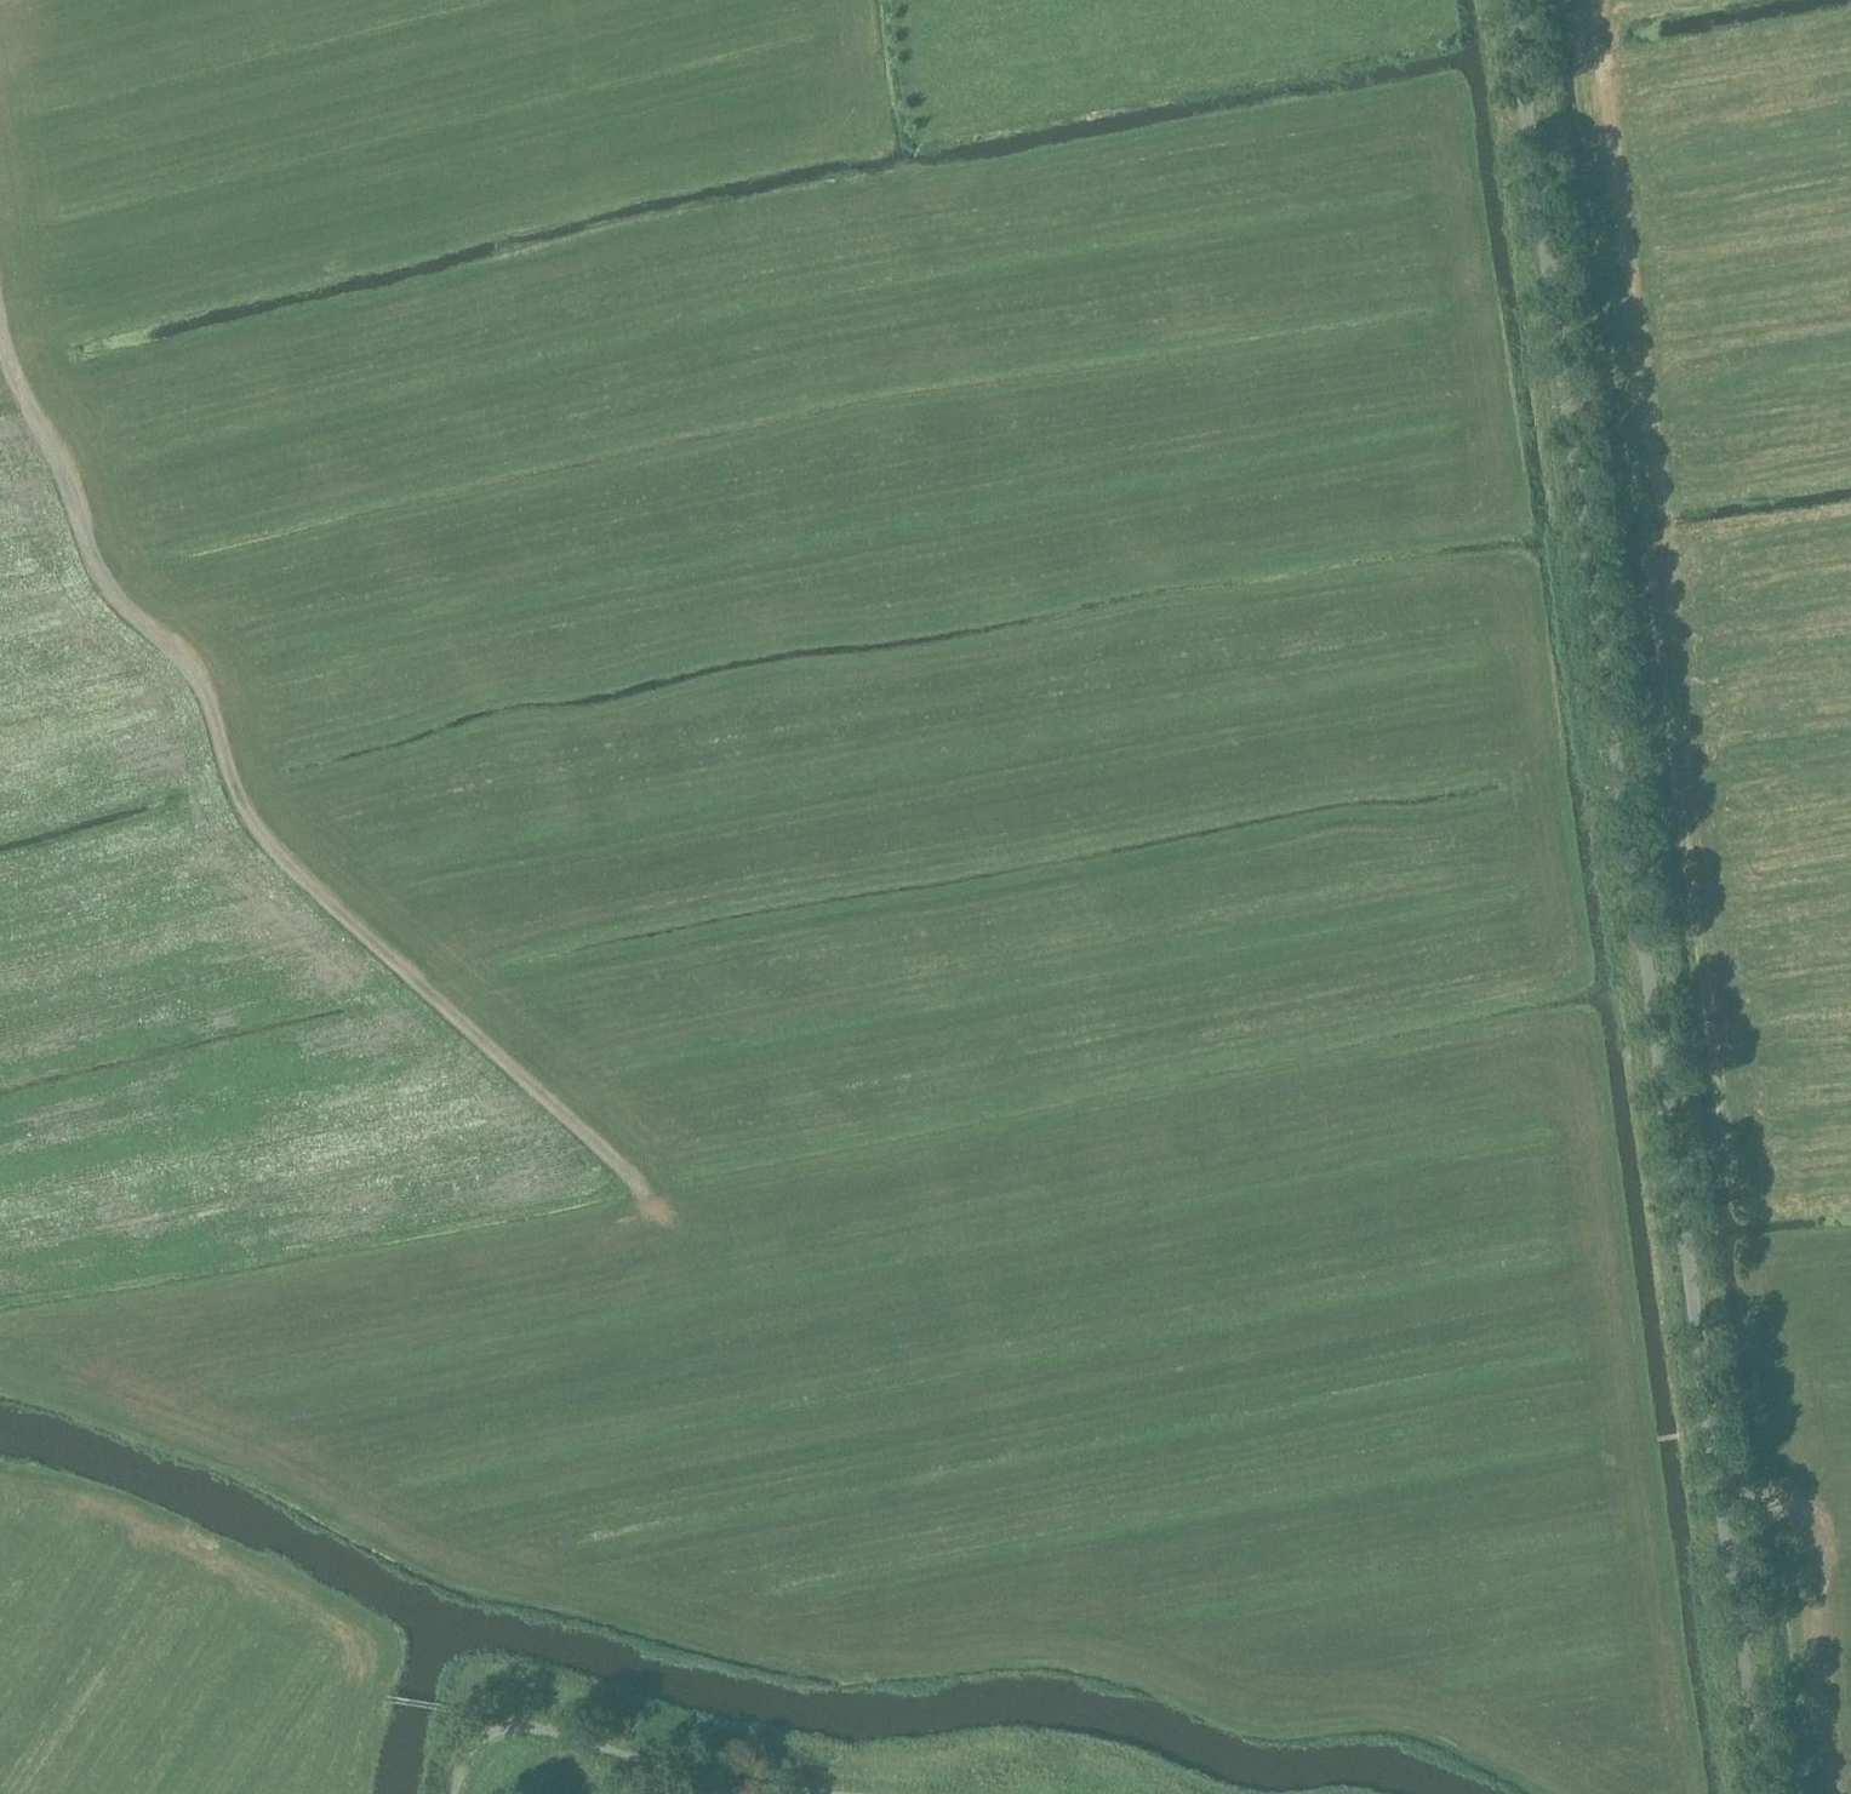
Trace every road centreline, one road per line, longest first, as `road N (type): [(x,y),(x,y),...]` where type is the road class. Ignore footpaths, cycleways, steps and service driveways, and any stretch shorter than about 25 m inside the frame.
road 1 (track): [(655,1203),(260,831),(236,800),(214,711),(185,656),(109,589),(70,482),(6,372),(0,341)]
road 2 (track): [(1835,1793),(1807,1513),(1716,1500)]

